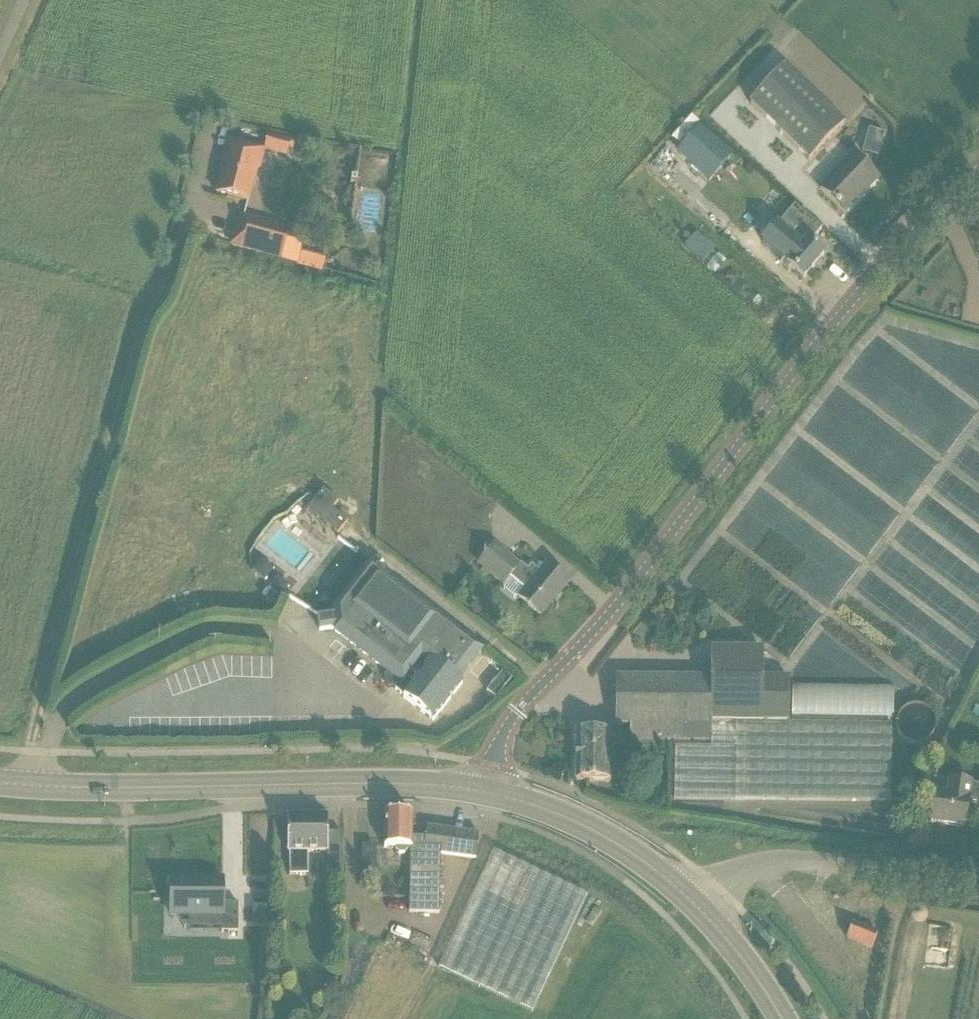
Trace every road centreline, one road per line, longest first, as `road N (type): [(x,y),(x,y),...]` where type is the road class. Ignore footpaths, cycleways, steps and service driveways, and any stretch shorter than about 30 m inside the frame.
road 1 (tertiary): [(485,793),(510,724),(712,477),(821,327),(978,165)]
road 2 (secondary): [(485,793),(421,783),(139,788),(0,781)]
road 3 (unclassified): [(978,885),(802,861),(752,865),(696,903)]
road 4 (secondary): [(696,903),(630,852),(560,816),(485,793)]
road 5 (secondary): [(781,1018),(696,903)]

